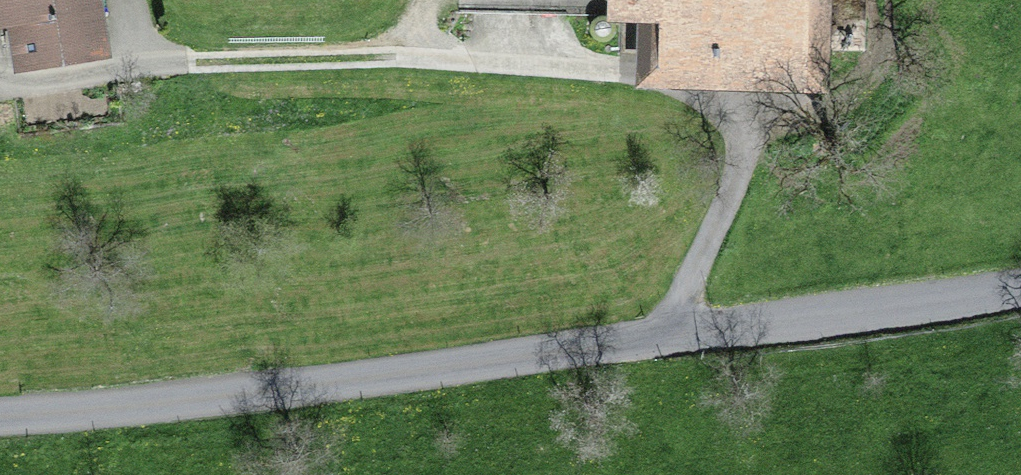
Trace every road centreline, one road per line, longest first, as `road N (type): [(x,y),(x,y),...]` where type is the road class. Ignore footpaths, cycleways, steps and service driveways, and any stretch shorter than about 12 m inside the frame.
road 1 (residential): [(0,87),(185,62),(568,62),(695,89),(735,160),(718,230),(670,342)]
road 2 (unclassified): [(0,411),(670,342)]
road 3 (unclassified): [(670,342),(1020,292)]

